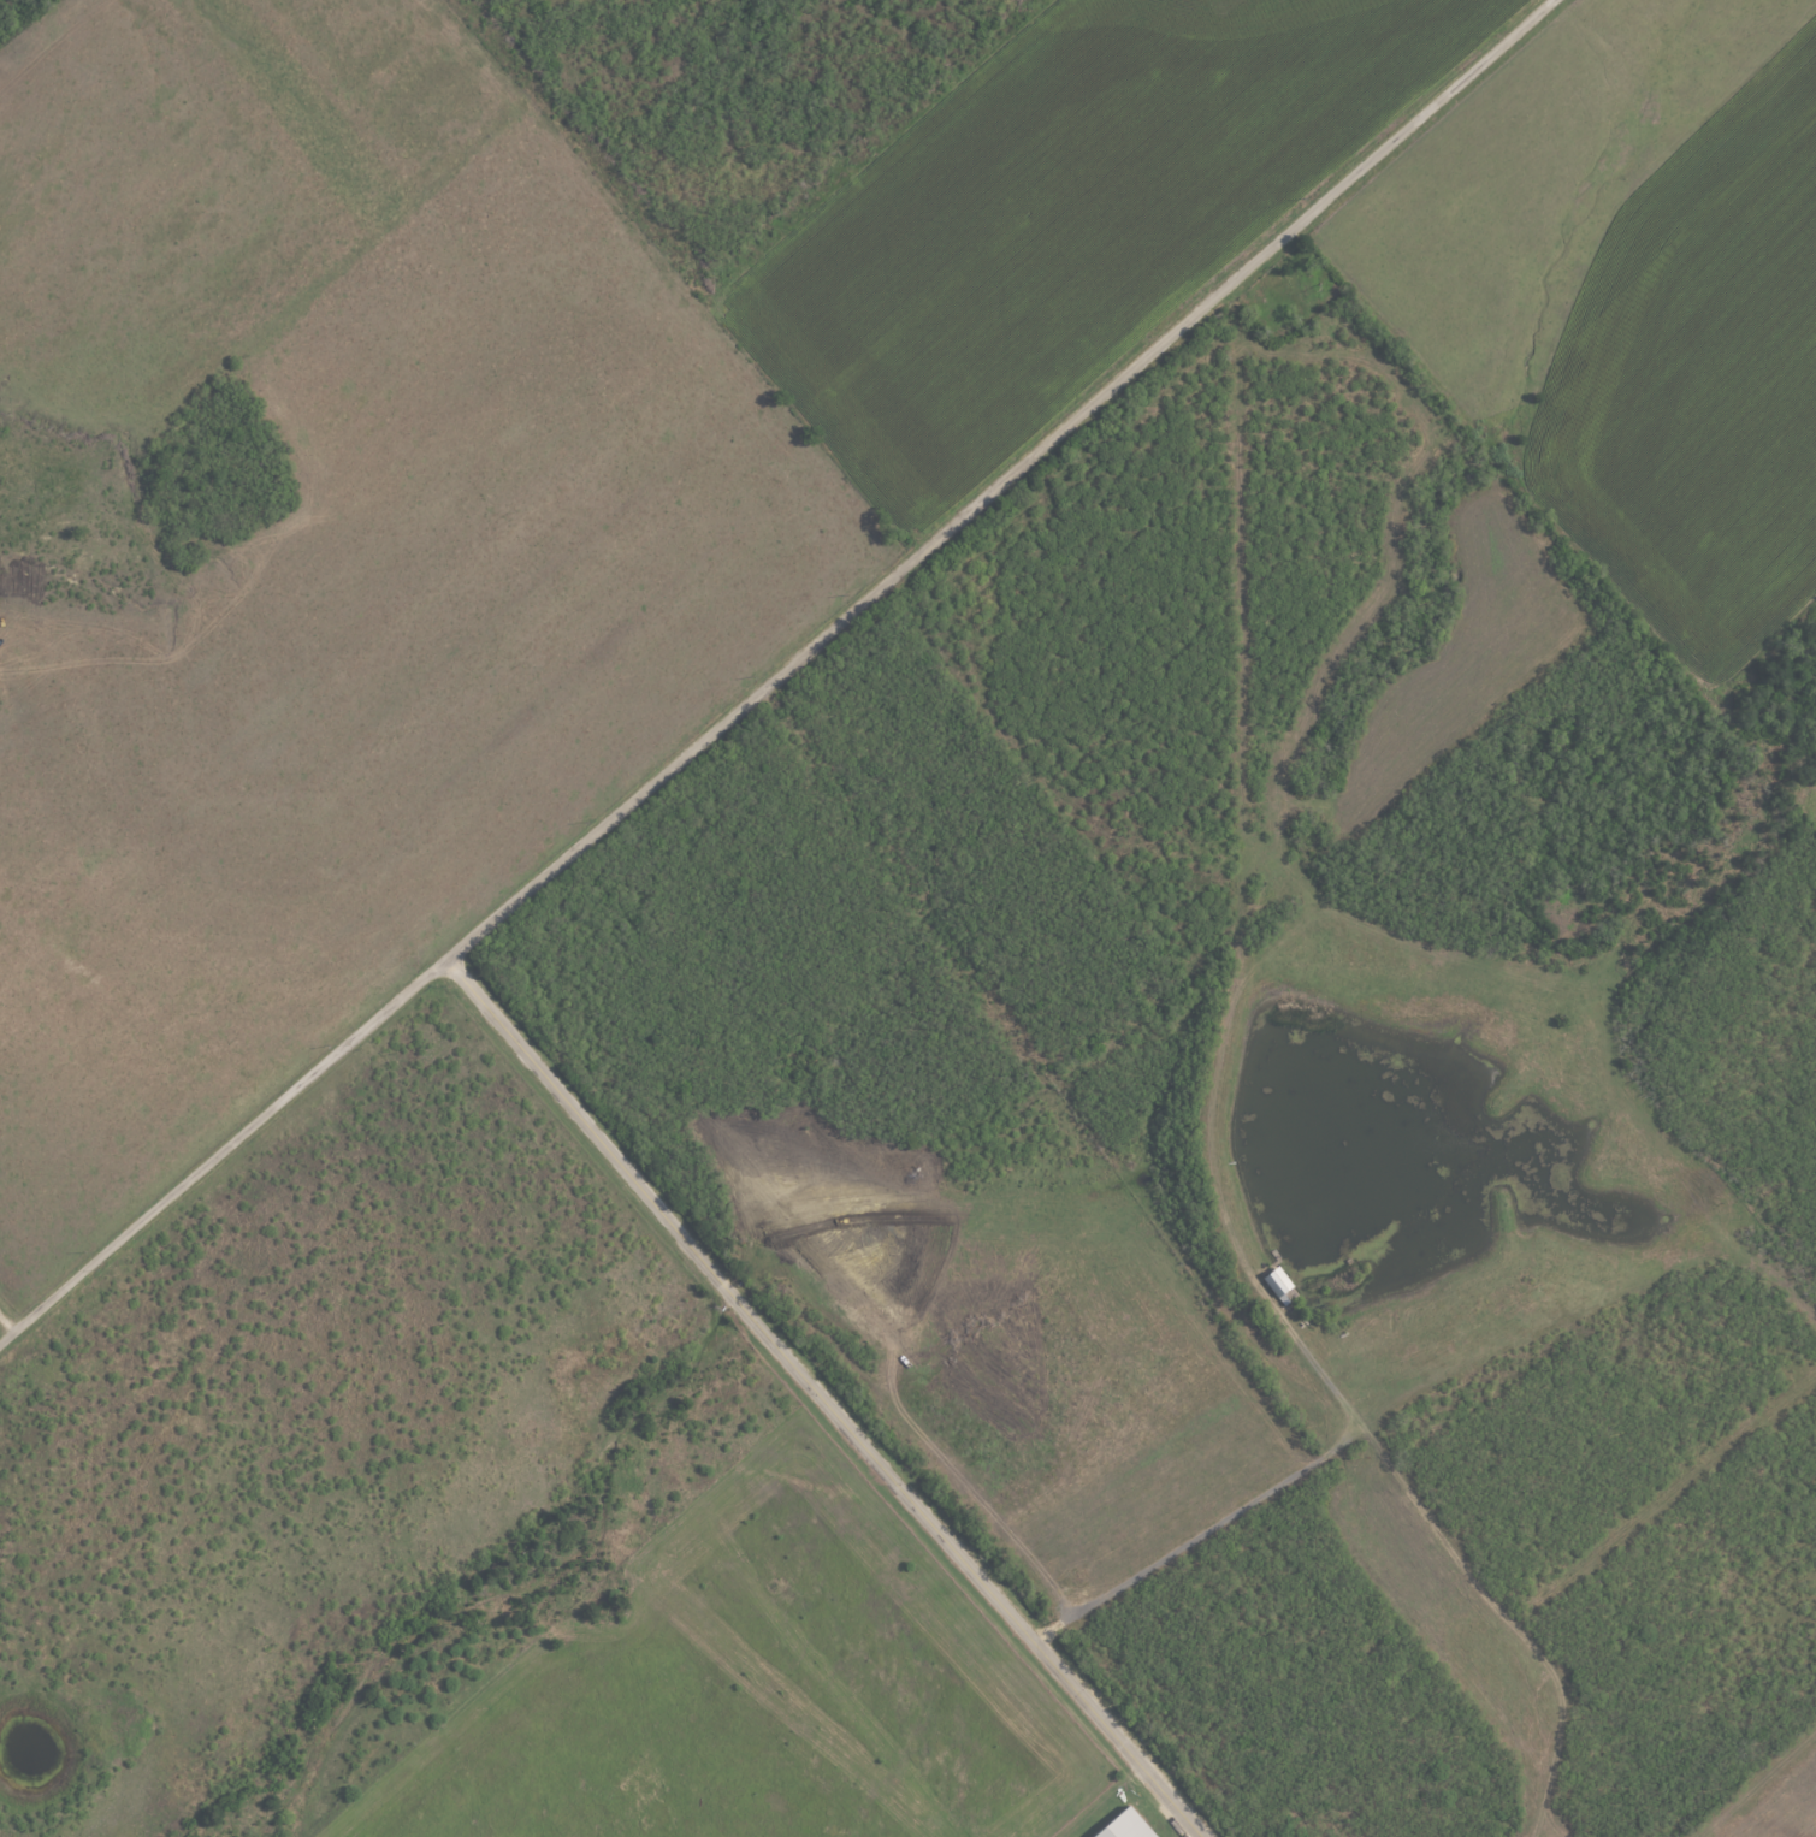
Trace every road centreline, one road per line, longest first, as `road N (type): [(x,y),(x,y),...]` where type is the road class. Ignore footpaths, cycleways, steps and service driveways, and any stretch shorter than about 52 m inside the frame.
road 1 (residential): [(1556,0),(0,1346)]
road 2 (residential): [(1208,1836),(449,961)]

